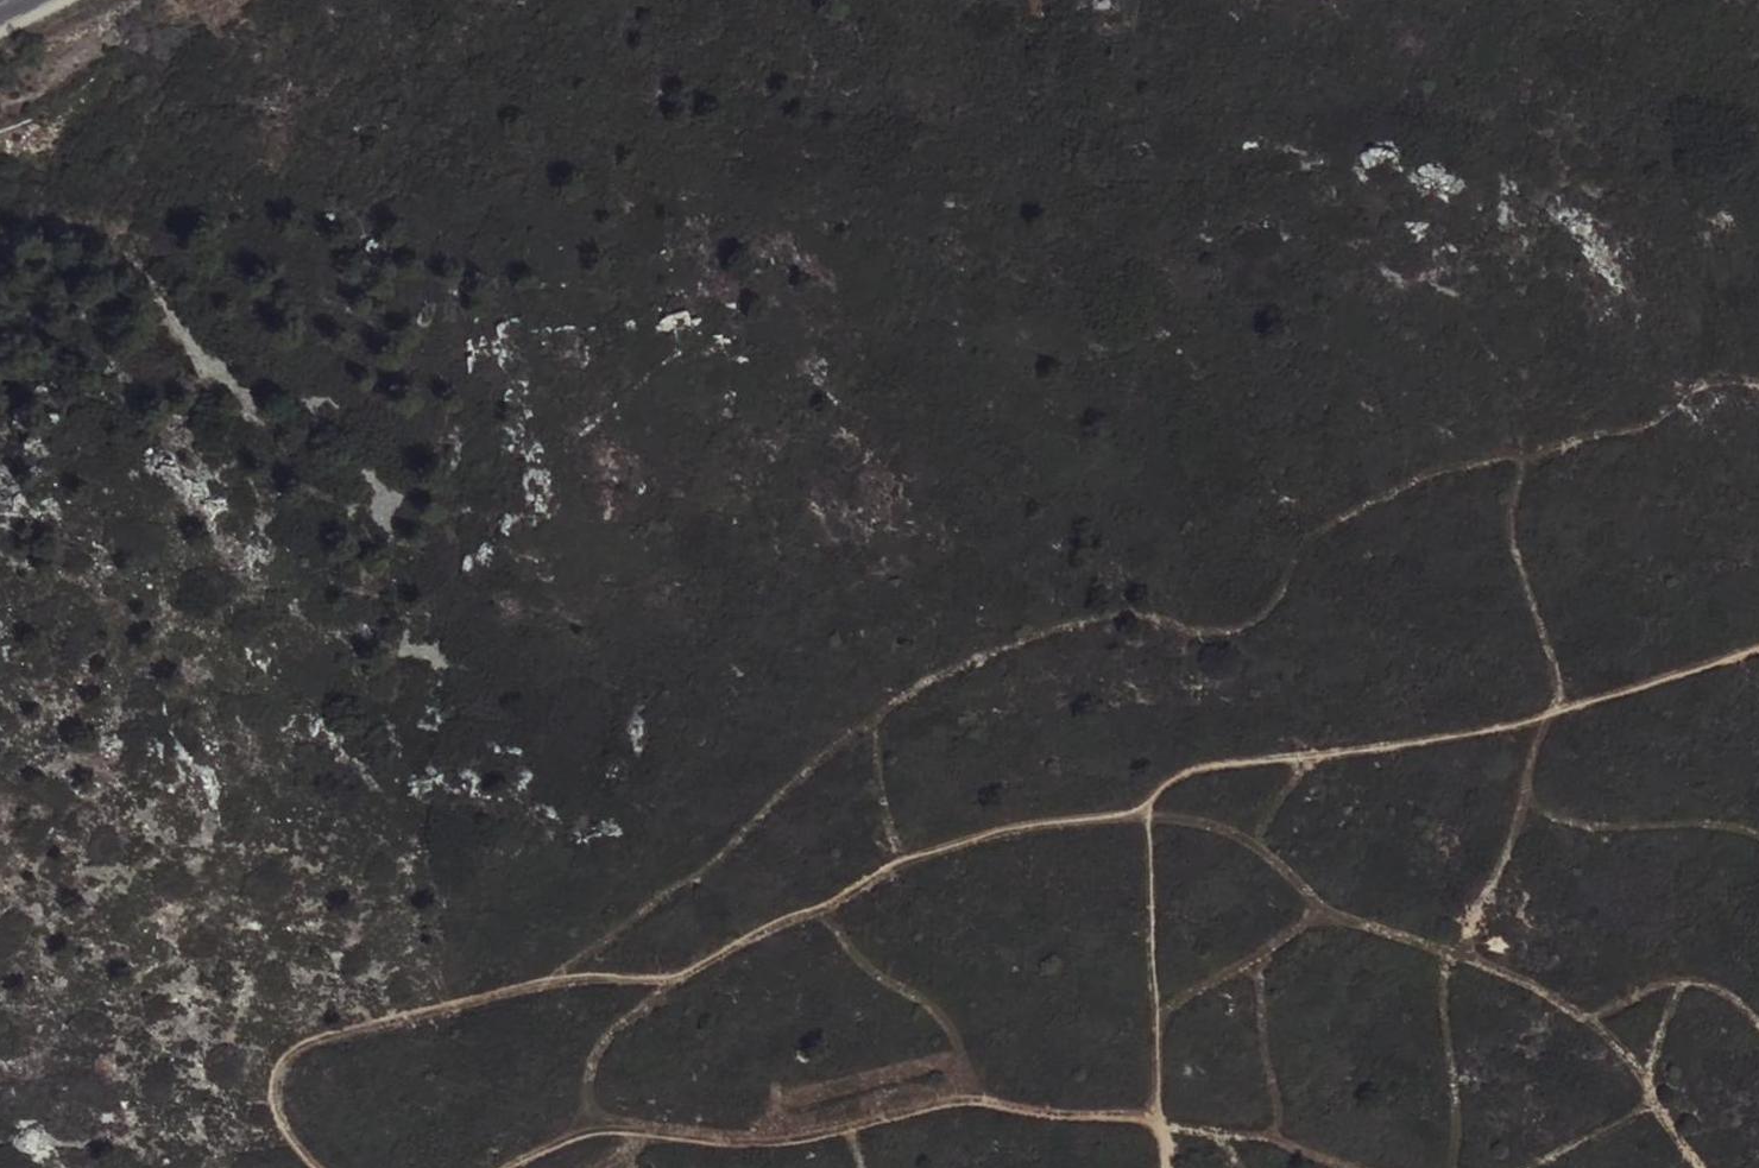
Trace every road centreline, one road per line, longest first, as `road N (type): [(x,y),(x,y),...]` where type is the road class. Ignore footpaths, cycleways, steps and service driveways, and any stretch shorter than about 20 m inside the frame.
road 1 (track): [(1758,656),(1411,746),(1185,772),(1144,813),(1034,827),(656,984),(461,1001),(308,1045),(260,1103),(318,1167)]
road 2 (track): [(497,1167),(639,1126),(848,1135),(969,1104),(1159,1121),(1164,1167)]

